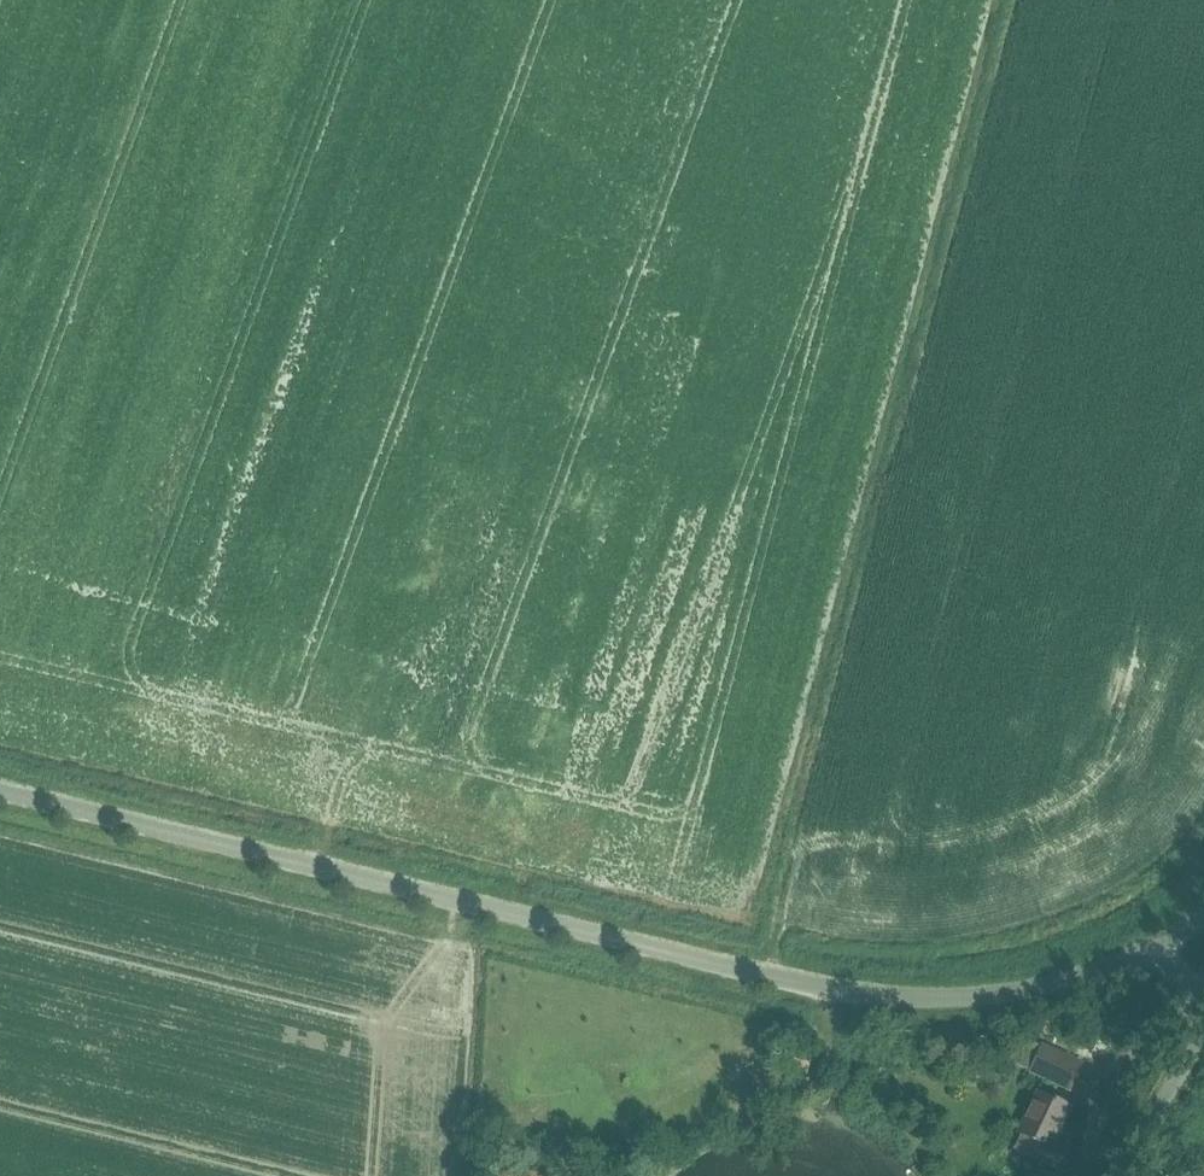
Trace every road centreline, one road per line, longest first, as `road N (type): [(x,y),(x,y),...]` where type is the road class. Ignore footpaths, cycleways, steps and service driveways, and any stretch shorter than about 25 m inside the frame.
road 1 (unclassified): [(1144,953),(1035,994),(917,1004),(793,985),(0,798)]
road 2 (unclassified): [(1203,1030),(1118,1175)]

